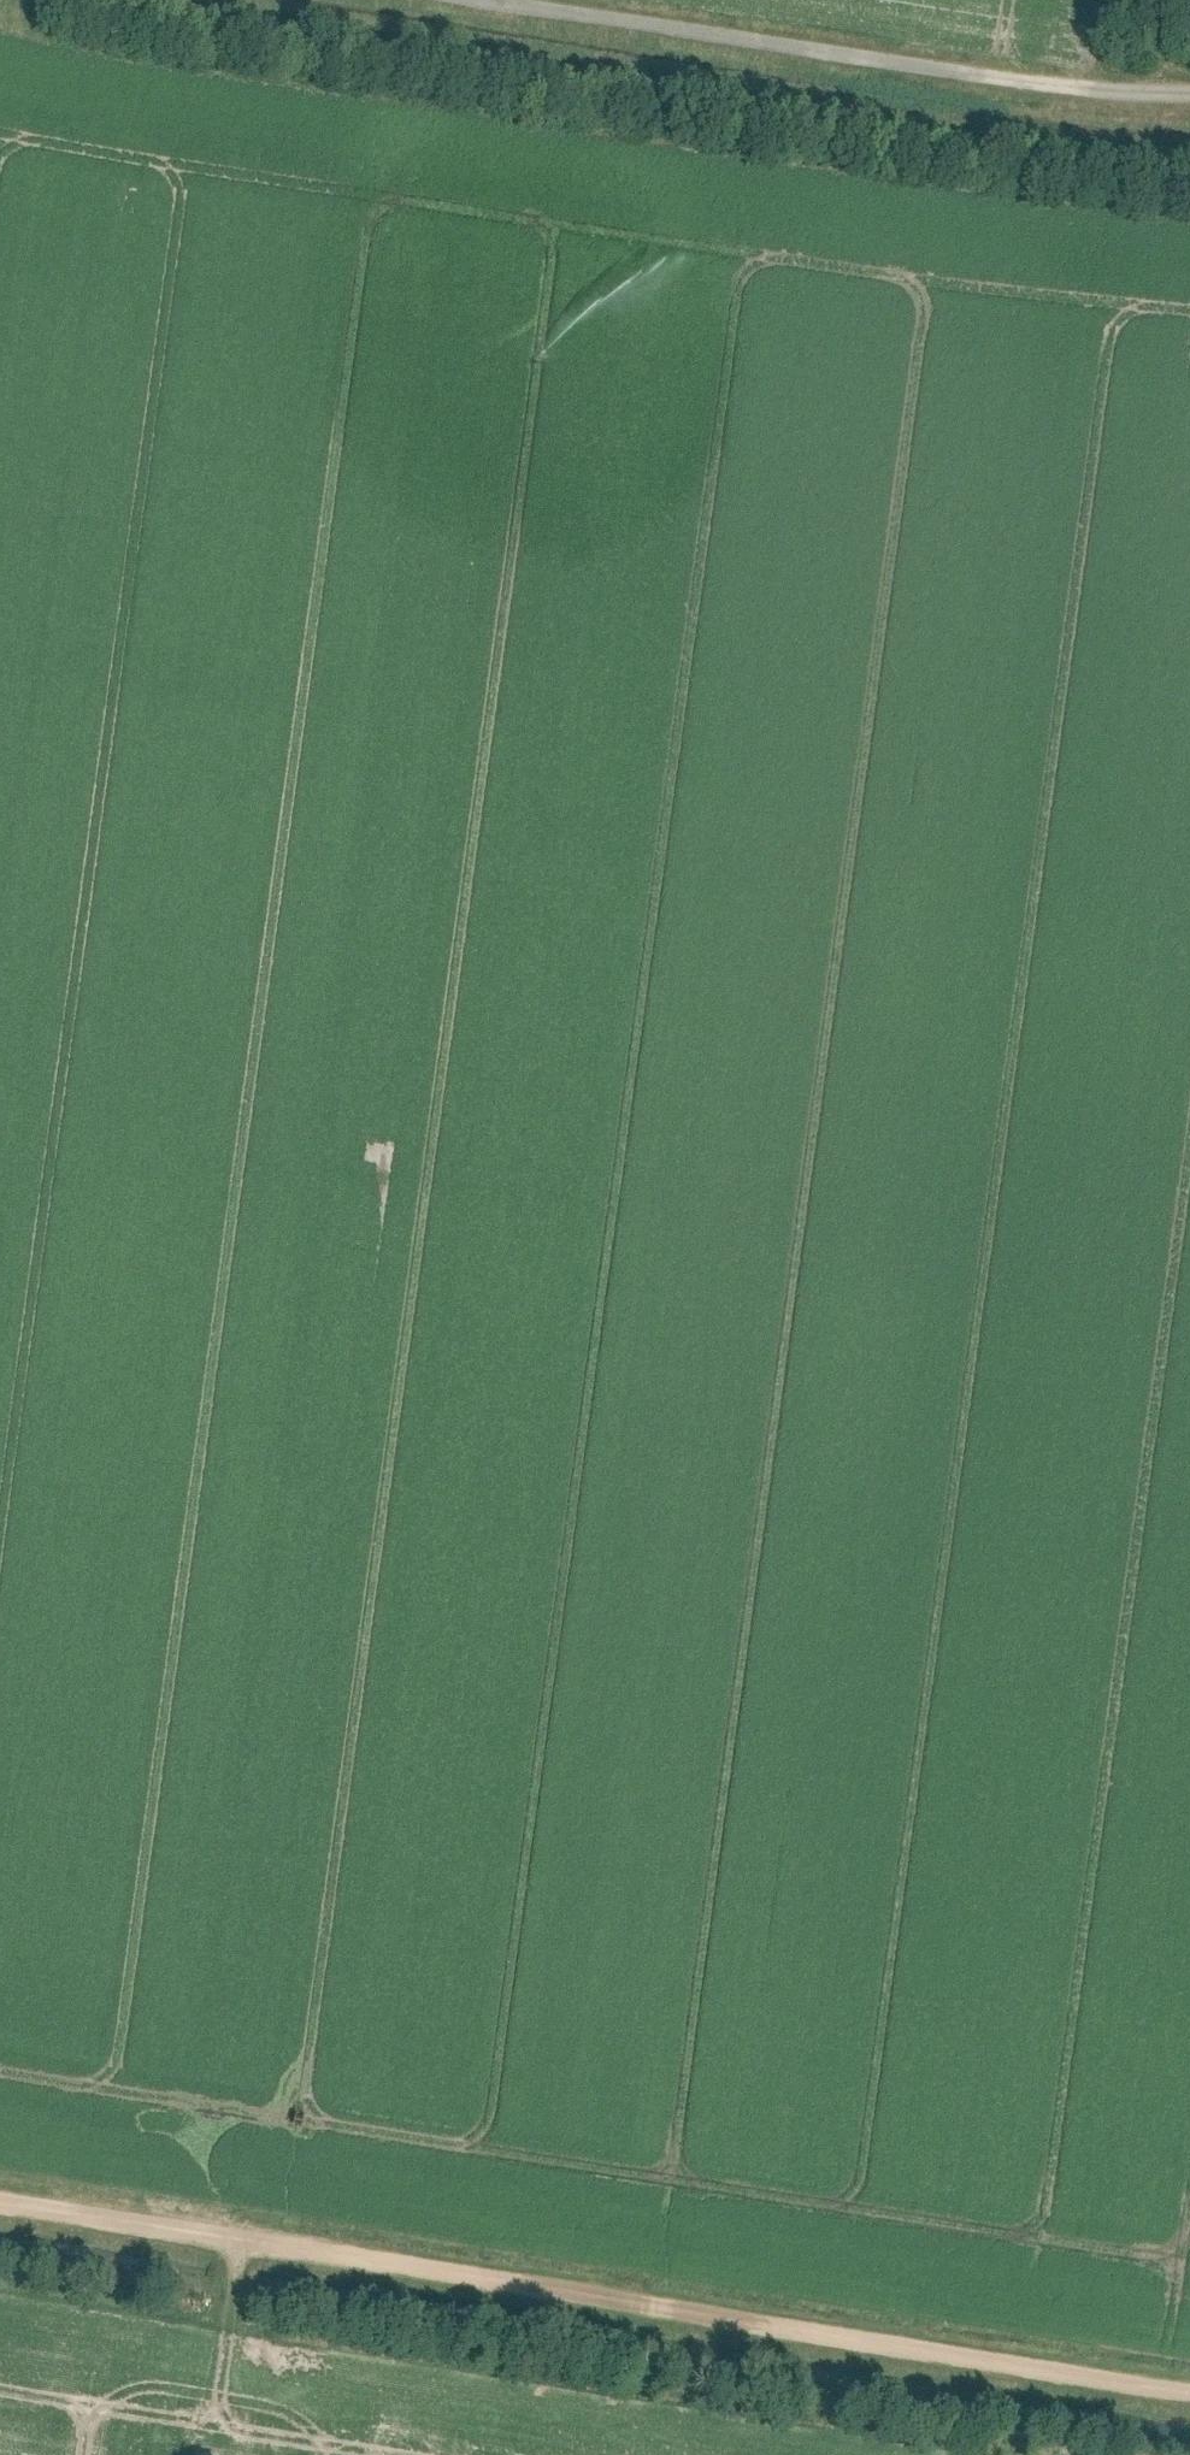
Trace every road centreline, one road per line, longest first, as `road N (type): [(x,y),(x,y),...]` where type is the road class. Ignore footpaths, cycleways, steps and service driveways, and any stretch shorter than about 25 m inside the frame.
road 1 (track): [(0,2200),(1189,2388)]
road 2 (unclassified): [(1189,73),(1048,68),(570,0)]

